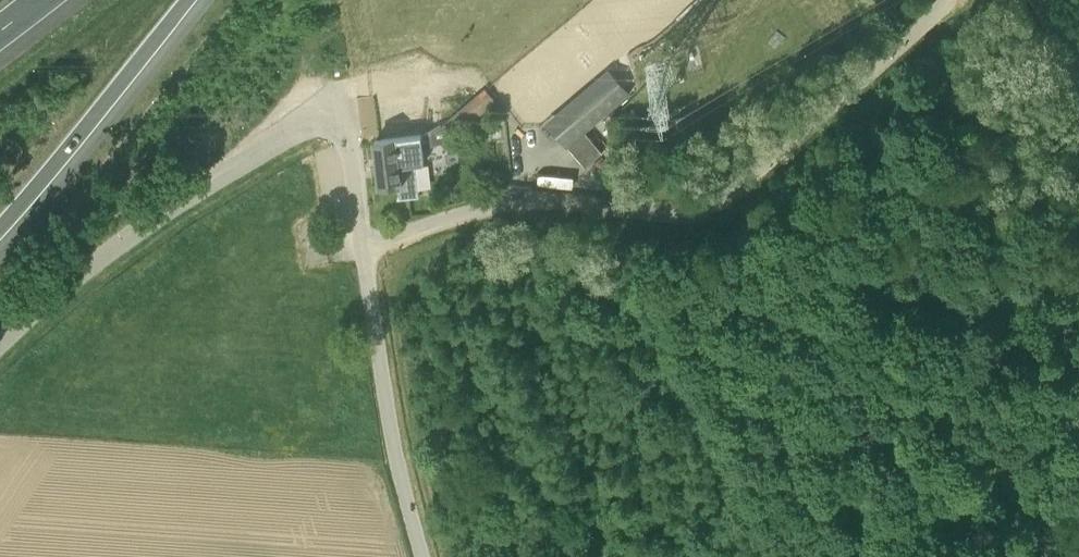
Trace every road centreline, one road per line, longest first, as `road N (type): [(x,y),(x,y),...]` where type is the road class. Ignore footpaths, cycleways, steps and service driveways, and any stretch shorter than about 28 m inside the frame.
road 1 (unclassified): [(362,247),(501,204),(706,206),(945,0)]
road 2 (unclassified): [(0,342),(126,236),(325,113),(340,123),(362,247)]
road 3 (unclassified): [(421,556),(394,453),(362,247)]
road 4 (motorway): [(0,234),(192,0)]

